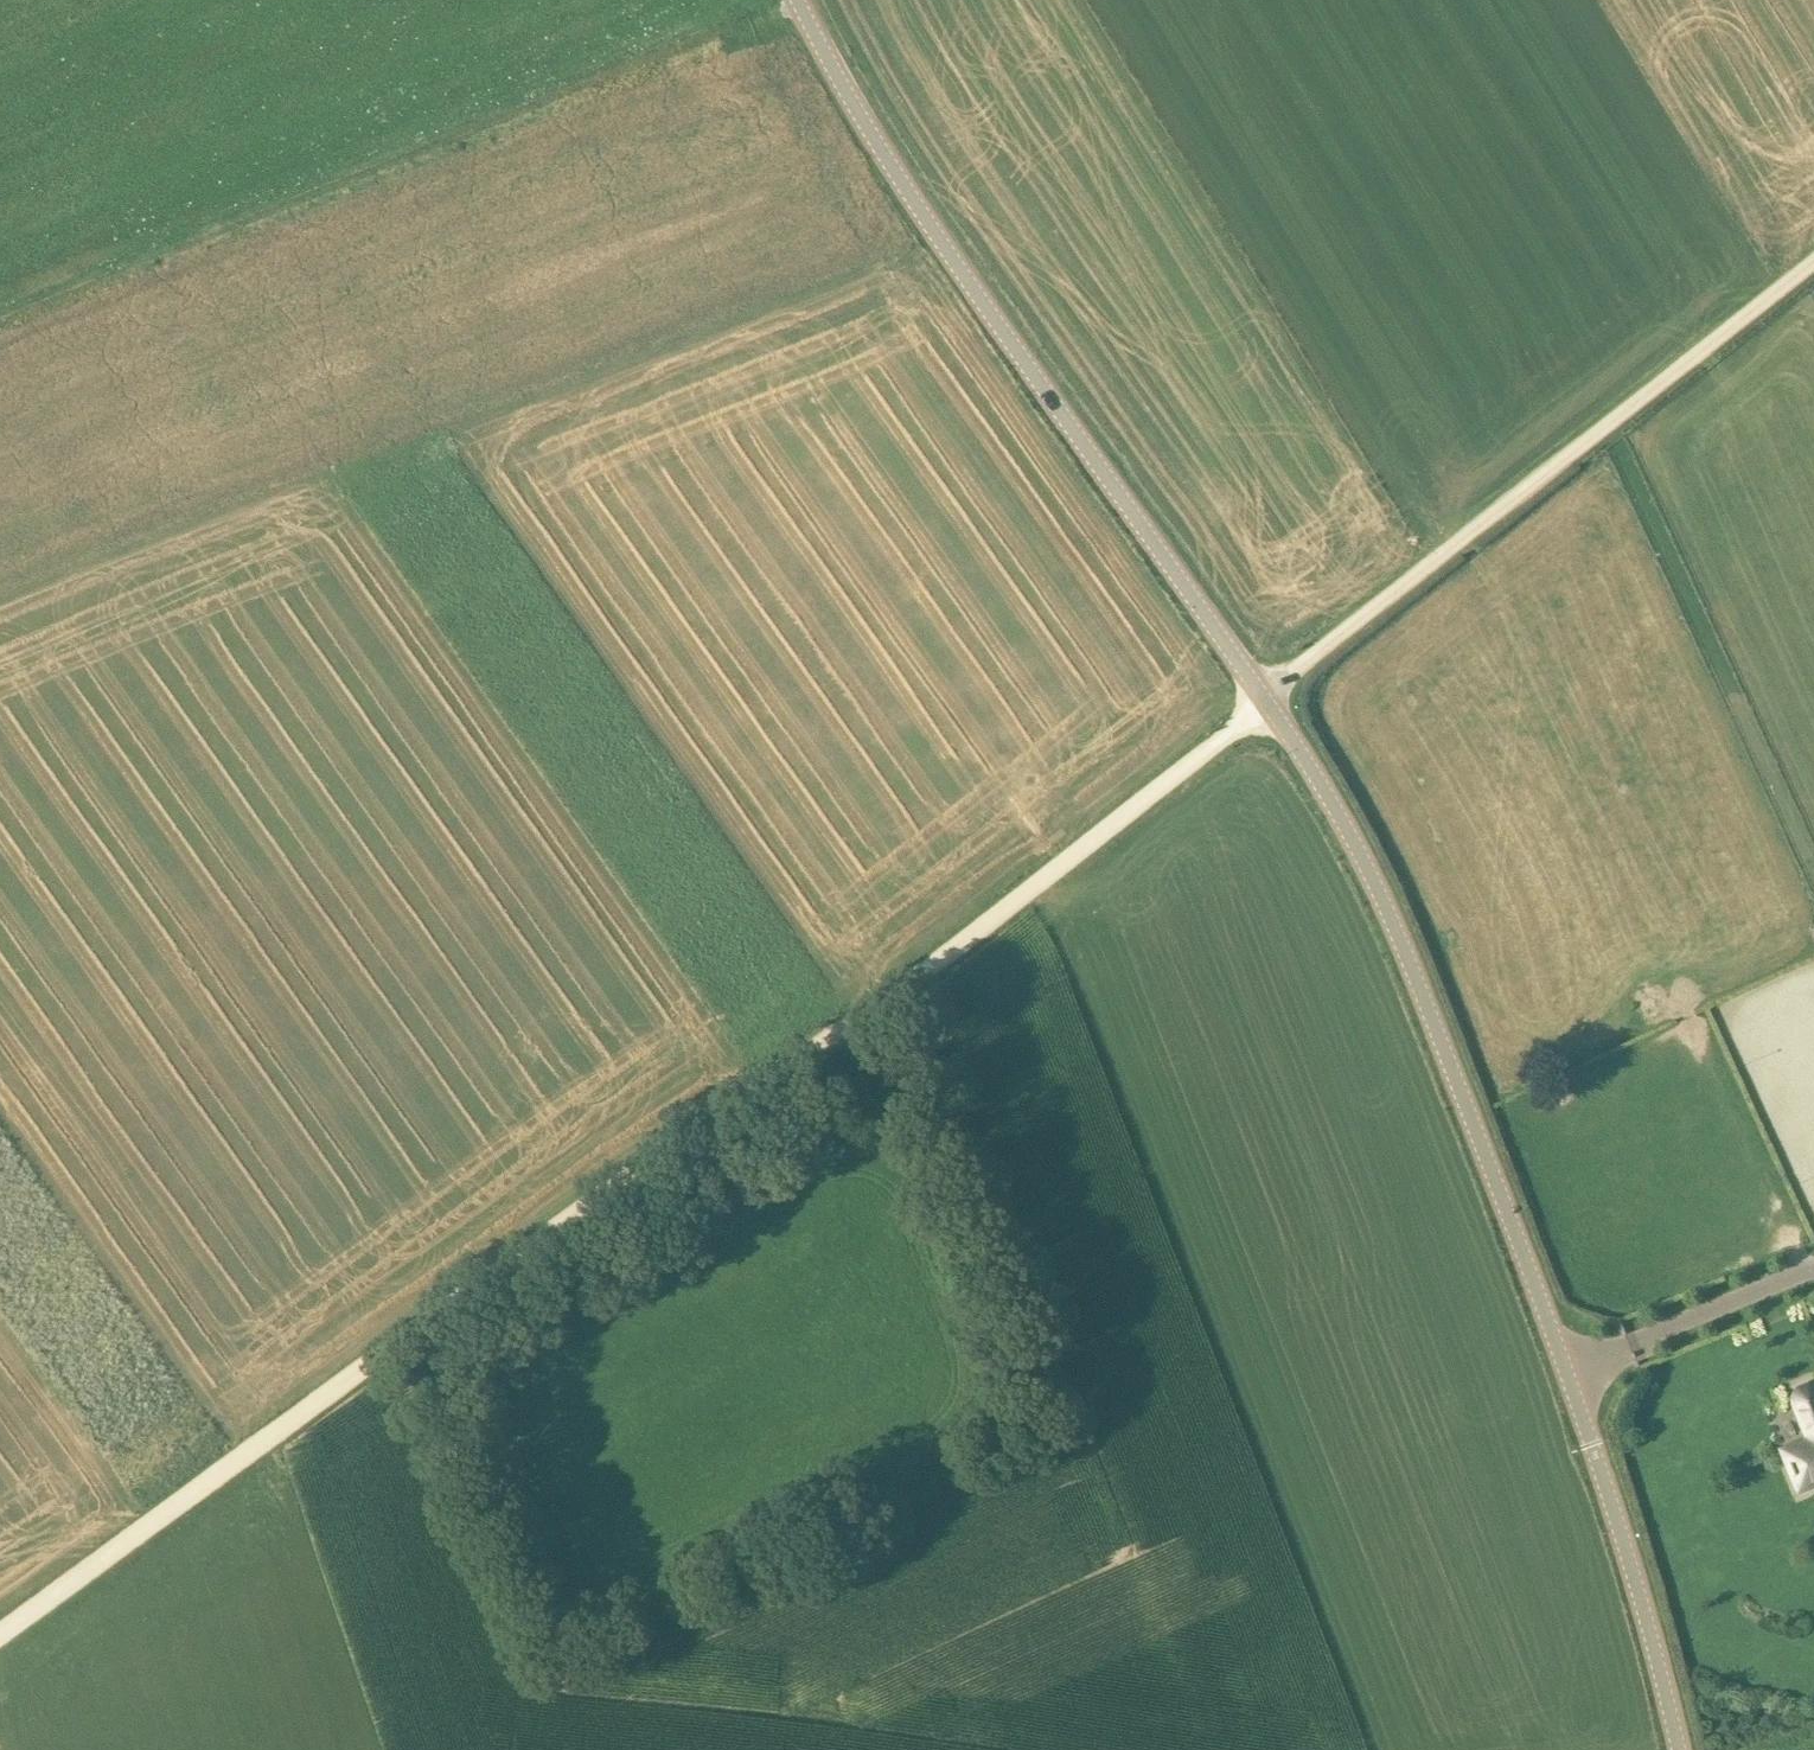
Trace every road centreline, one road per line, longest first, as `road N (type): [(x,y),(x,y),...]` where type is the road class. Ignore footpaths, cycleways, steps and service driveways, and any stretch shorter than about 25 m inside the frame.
road 1 (tertiary): [(1683,1749),(1621,1519),(1531,1266),(1367,860),(1265,694),(1011,344),(897,171),(801,0)]
road 2 (track): [(1272,704),(1091,853),(0,1644)]
road 3 (track): [(1272,704),(1305,669),(1813,264)]

